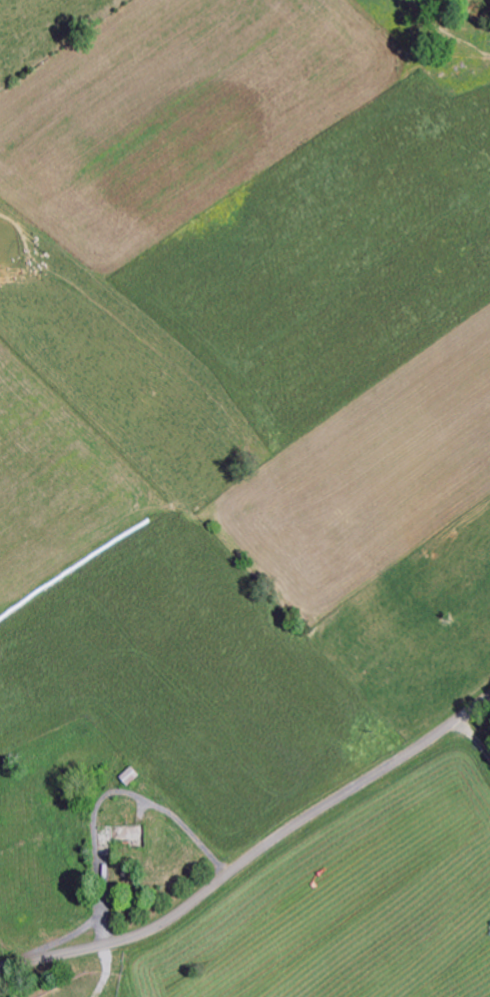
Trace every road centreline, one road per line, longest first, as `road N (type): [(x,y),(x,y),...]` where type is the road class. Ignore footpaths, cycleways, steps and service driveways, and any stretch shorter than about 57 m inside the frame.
road 1 (residential): [(0,961),(114,940),(168,918),(489,694)]

